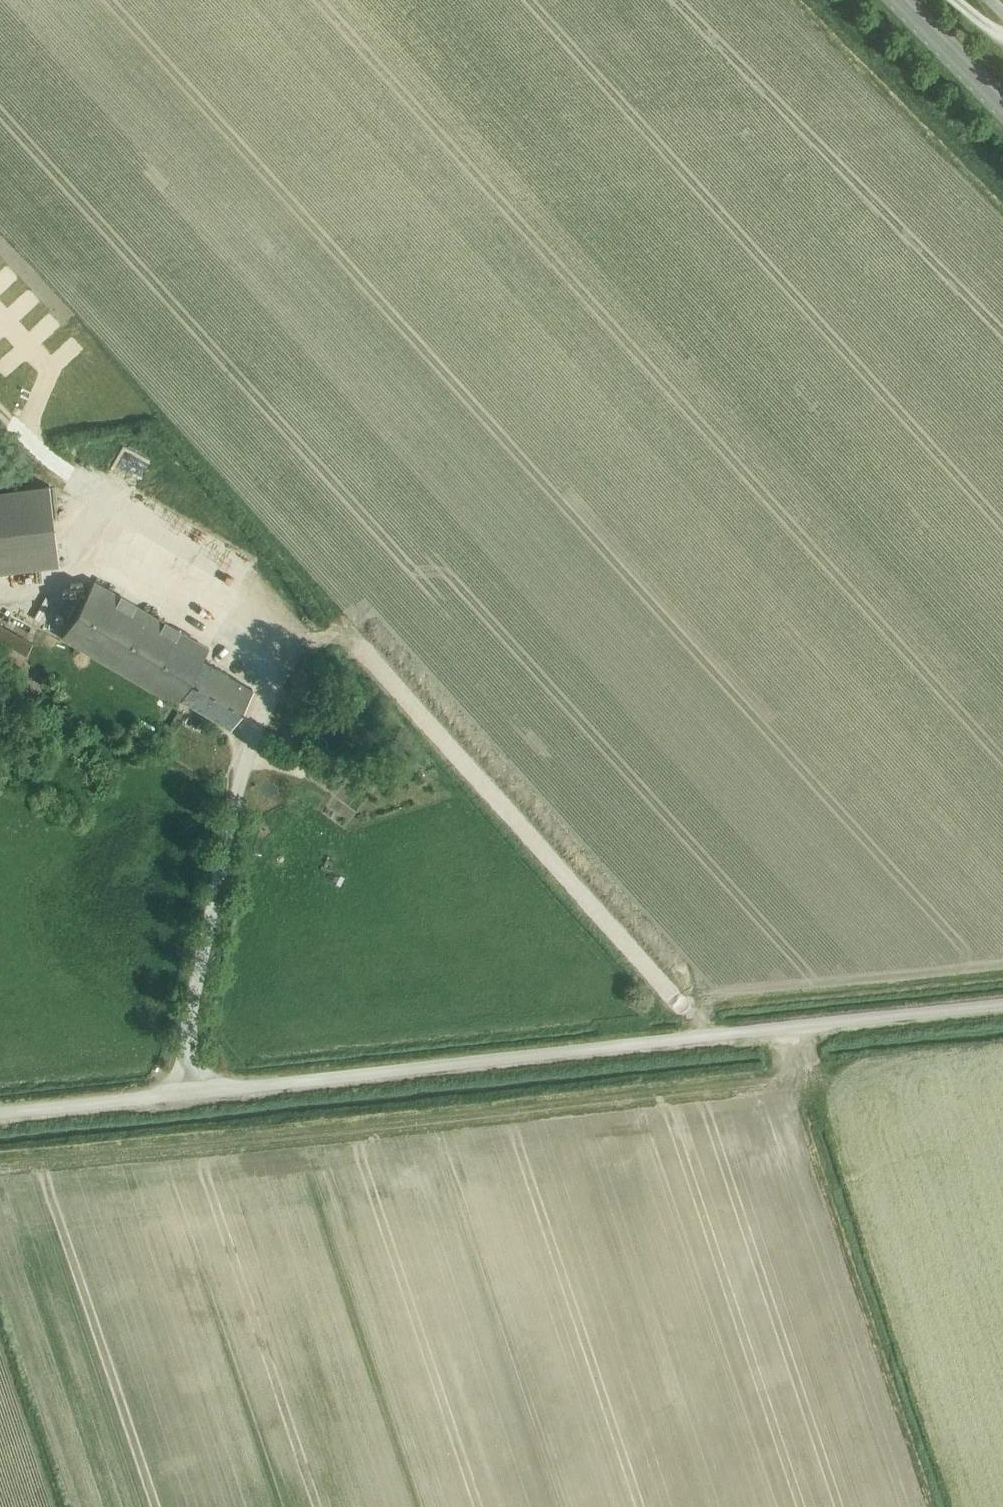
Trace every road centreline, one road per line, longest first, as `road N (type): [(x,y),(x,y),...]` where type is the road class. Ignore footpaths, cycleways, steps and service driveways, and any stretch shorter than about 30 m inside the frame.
road 1 (unclassified): [(0,1112),(1002,1005)]
road 2 (secondary): [(1002,105),(900,0)]

